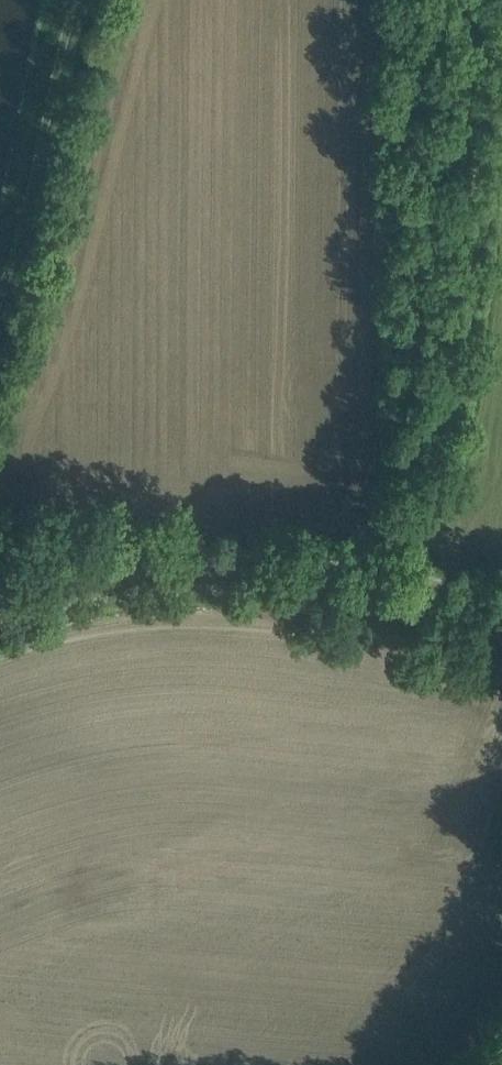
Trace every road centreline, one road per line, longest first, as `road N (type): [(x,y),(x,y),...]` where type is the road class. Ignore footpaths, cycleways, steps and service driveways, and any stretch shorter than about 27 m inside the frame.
road 1 (tertiary): [(0,603),(139,570),(227,567),(501,613)]
road 2 (track): [(0,324),(75,0)]

